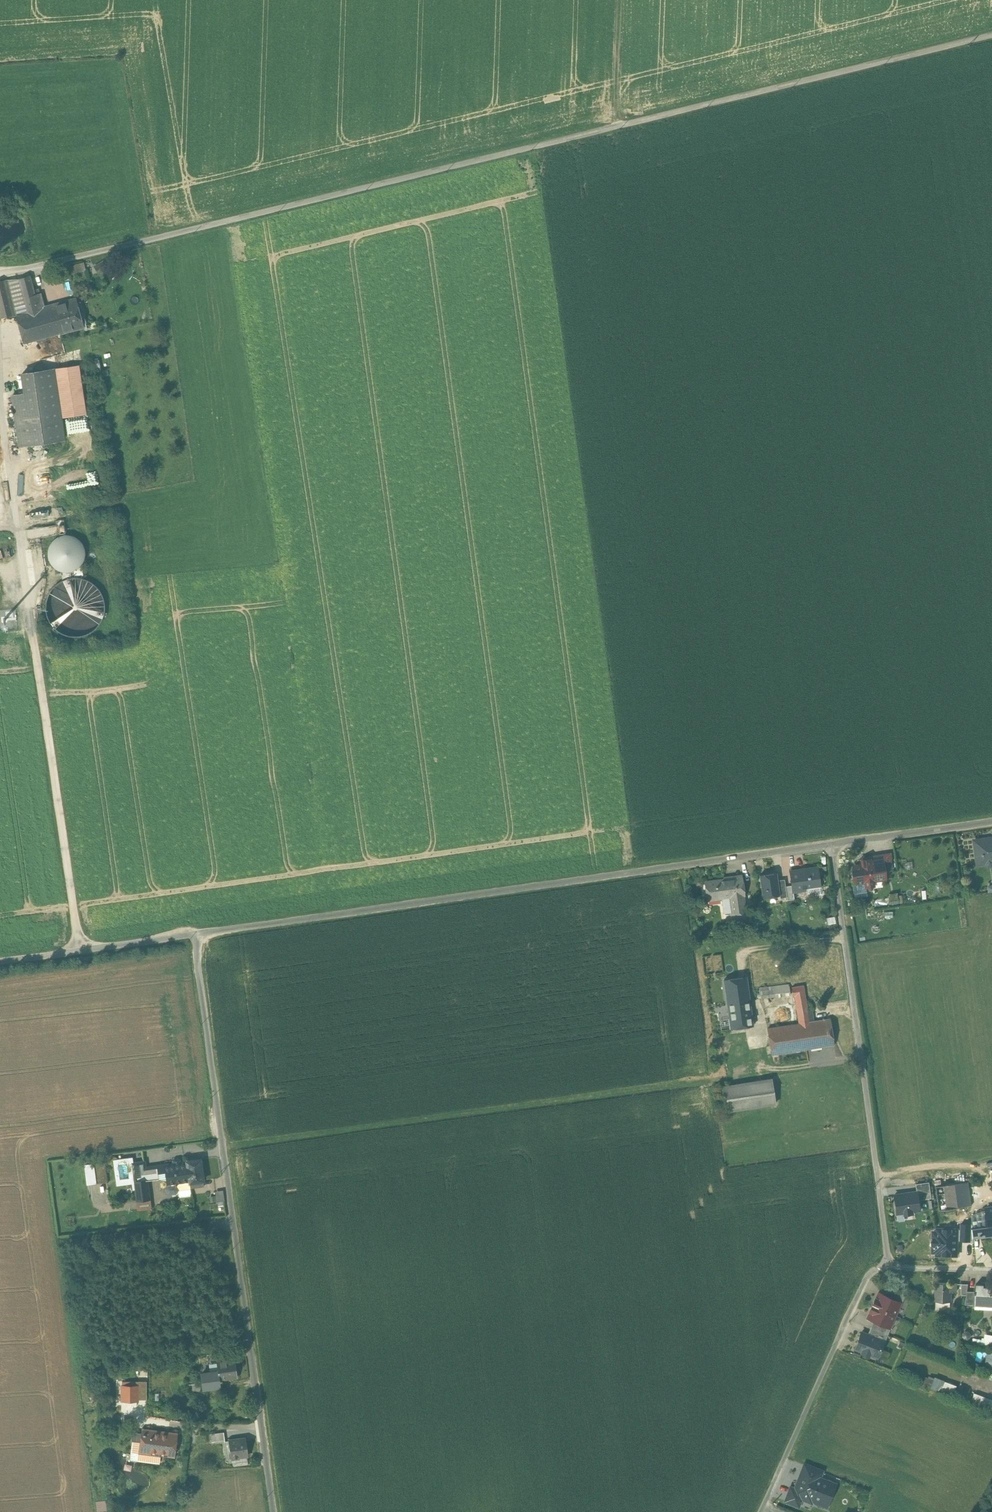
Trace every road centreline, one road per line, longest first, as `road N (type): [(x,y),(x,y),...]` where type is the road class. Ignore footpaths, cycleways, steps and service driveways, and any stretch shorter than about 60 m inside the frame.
road 1 (track): [(991,34),(0,272)]
road 2 (track): [(0,960),(682,865)]
road 3 (unclassified): [(194,935),(273,1511)]
road 4 (track): [(0,407),(81,949)]
road 5 (residential): [(890,1268),(830,844)]
road 6 (residential): [(890,1268),(866,1276),(759,1511)]
road 7 (residential): [(830,844),(991,821)]
road 8 (residential): [(682,865),(830,844)]
road 9 (track): [(618,126),(623,0)]

